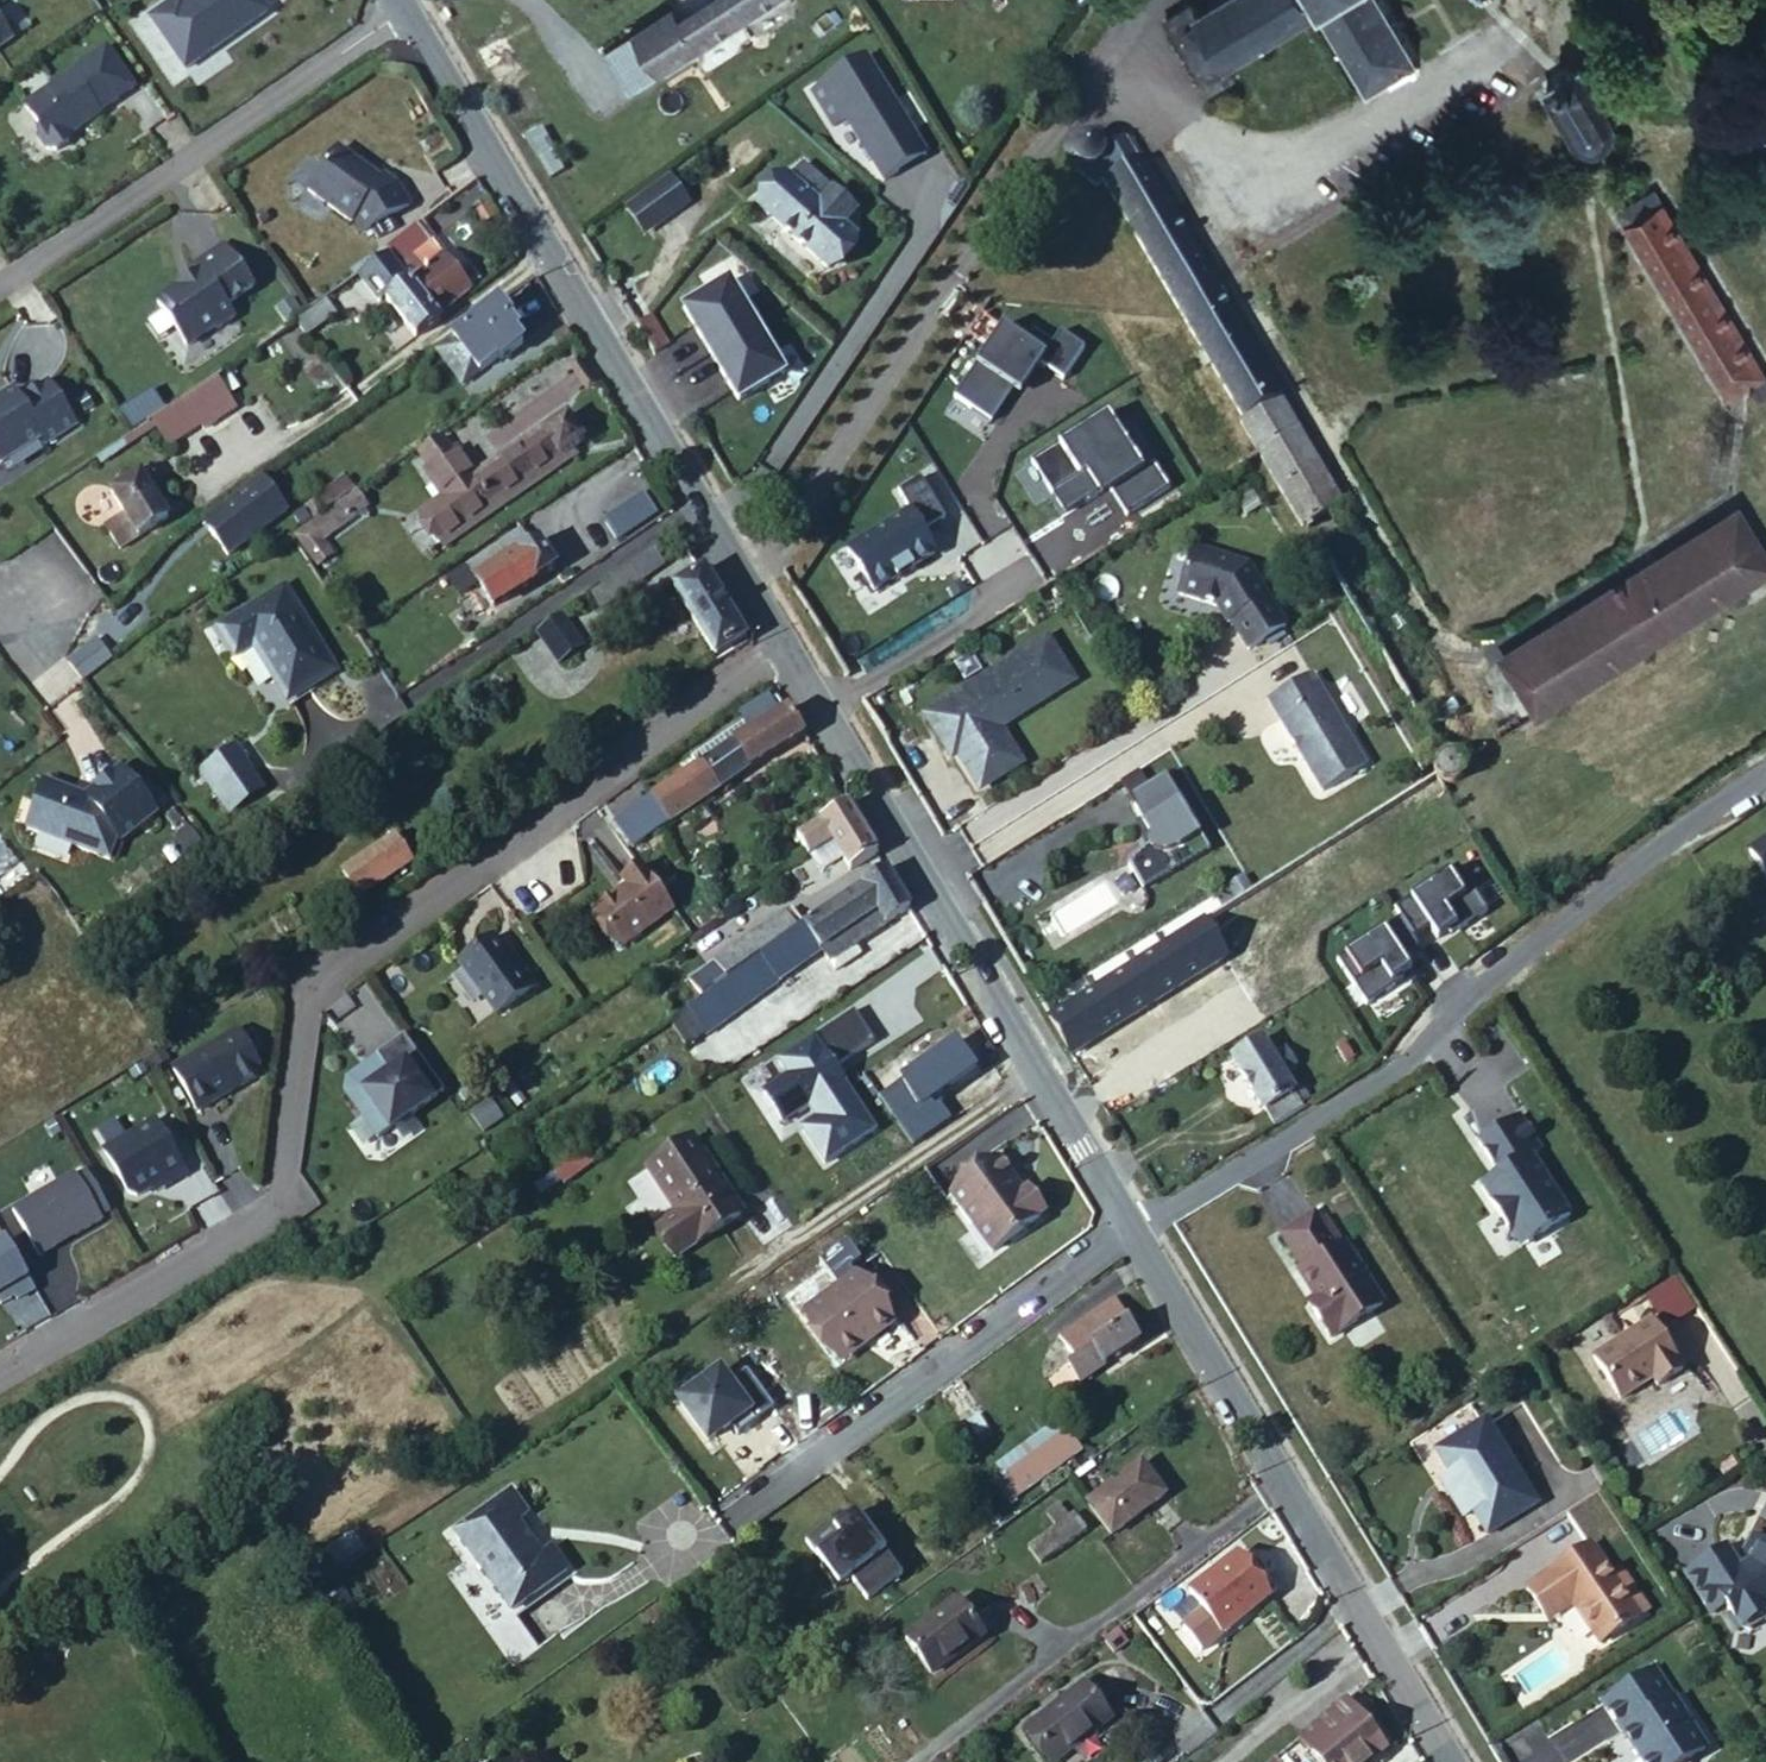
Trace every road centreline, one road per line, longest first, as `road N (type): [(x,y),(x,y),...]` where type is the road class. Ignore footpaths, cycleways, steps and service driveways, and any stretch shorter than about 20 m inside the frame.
road 1 (residential): [(0,1374),(278,1216),(306,989),(542,830),(693,716),(792,660)]
road 2 (residential): [(402,10),(792,660)]
road 3 (residential): [(792,660),(1119,1214)]
road 4 (residential): [(1130,1232),(1443,1761)]
road 5 (unclassified): [(1765,764),(1675,824),(1391,1069),(1294,1132)]
road 6 (residential): [(724,1514),(1119,1214)]
road 7 (residential): [(402,10),(0,277)]
road 8 (residential): [(1294,1132),(1130,1232)]

